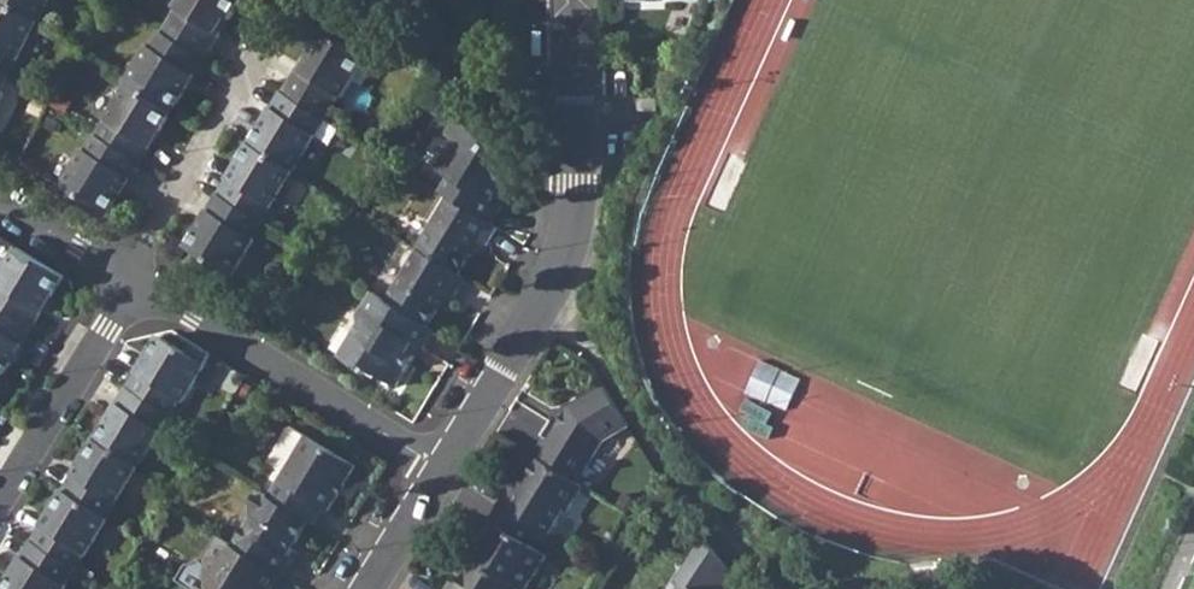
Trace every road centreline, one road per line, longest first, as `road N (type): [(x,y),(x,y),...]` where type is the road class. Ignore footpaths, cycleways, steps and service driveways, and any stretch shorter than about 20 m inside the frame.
road 1 (residential): [(574,0),(576,183),(566,249),(545,297),(440,466)]
road 2 (residential): [(139,280),(440,466)]
road 3 (residential): [(123,271),(291,0)]
road 4 (residential): [(139,280),(0,500)]
road 5 (residential): [(123,271),(0,193)]
road 6 (residential): [(440,466),(363,588)]

